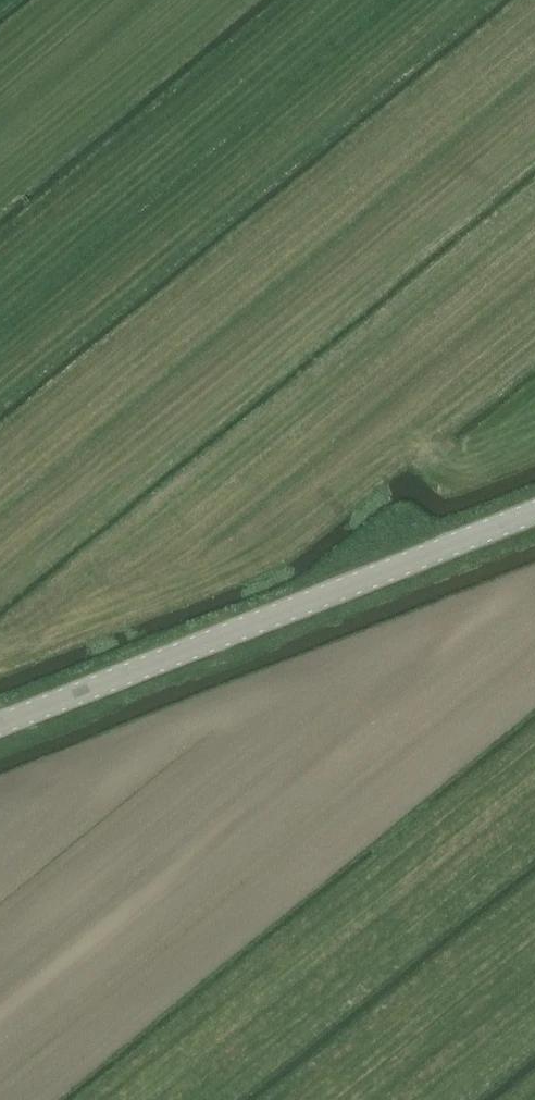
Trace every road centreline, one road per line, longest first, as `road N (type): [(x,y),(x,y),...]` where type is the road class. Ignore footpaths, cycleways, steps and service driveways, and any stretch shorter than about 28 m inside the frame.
road 1 (unclassified): [(0,727),(534,515)]

